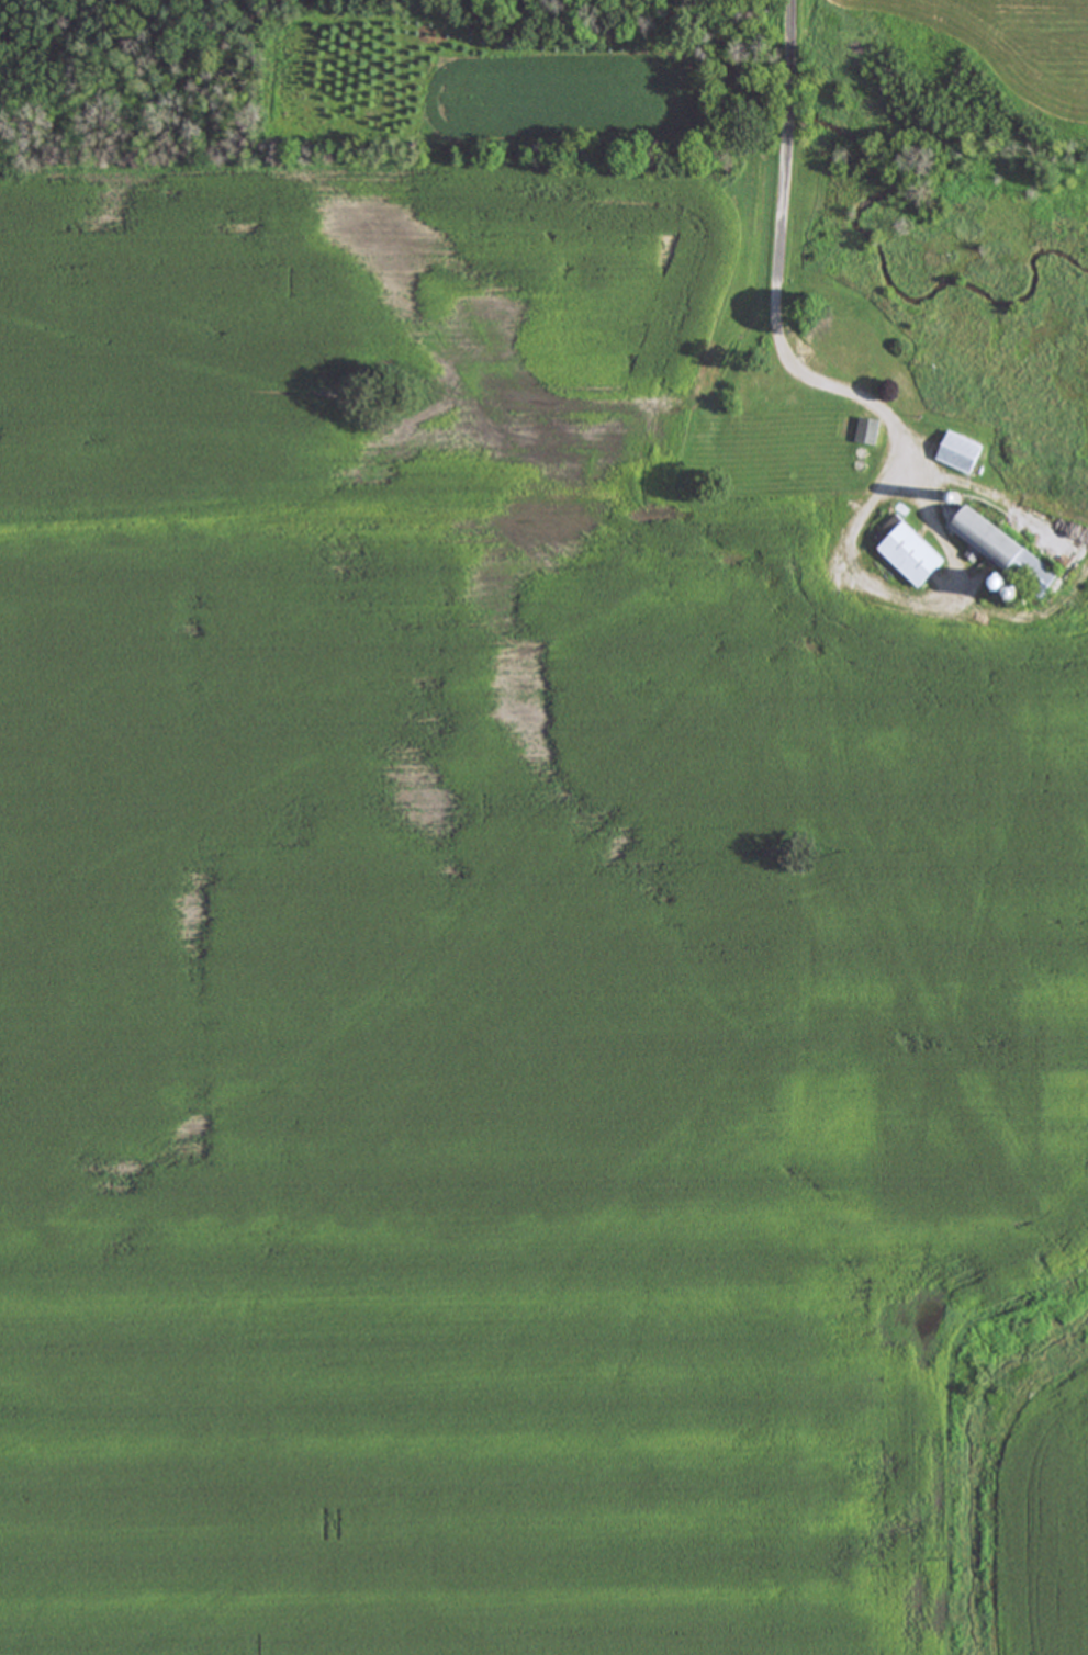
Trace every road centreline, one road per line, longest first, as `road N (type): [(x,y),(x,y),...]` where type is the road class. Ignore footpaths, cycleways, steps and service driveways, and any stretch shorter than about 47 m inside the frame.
road 1 (residential): [(790,0),(775,333),(799,369),(844,389)]

